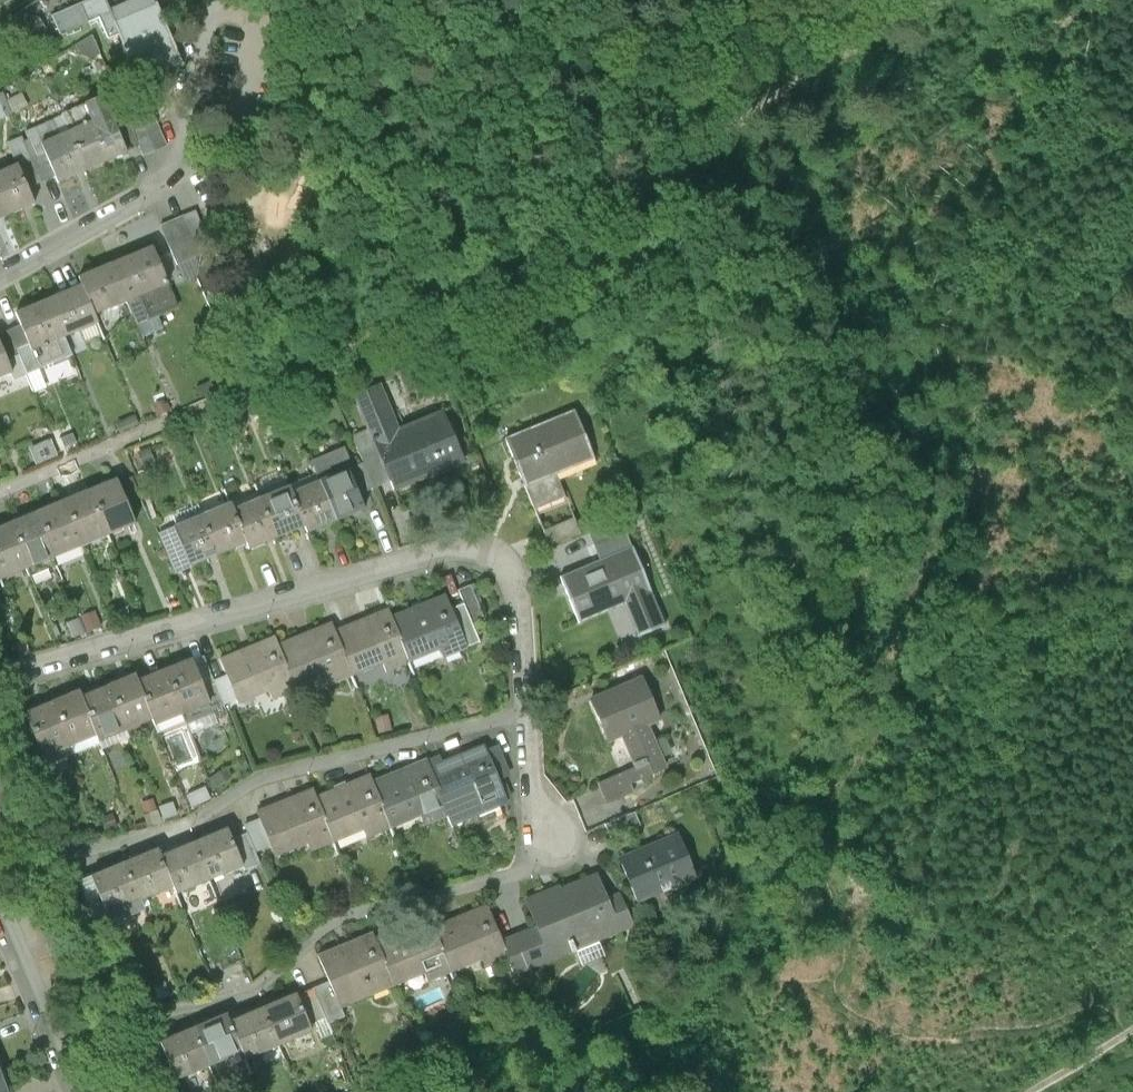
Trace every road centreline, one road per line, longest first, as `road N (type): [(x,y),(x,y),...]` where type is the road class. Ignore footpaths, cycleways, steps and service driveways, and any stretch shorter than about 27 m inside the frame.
road 1 (track): [(253,389),(622,203),(832,62),(944,0)]
road 2 (track): [(953,558),(906,603),(876,671),(862,755),(834,830),(844,943),(831,989),(862,1024),(944,1046),(1038,1033),(1132,1004)]
road 3 (residential): [(0,676),(457,549),(493,554),(511,570),(524,713)]
road 4 (residential): [(0,868),(202,821),(252,782),(524,713)]
road 5 (residential): [(55,1036),(253,990),(340,917),(531,868),(535,836)]
road 6 (track): [(720,136),(800,306),(886,463),(953,558)]
road 7 (residential): [(0,276),(178,182),(174,122),(215,0)]
road 8 (residential): [(0,492),(253,389)]
road 9 (residential): [(55,1036),(0,910)]
road 10 (residential): [(524,713),(535,836)]

